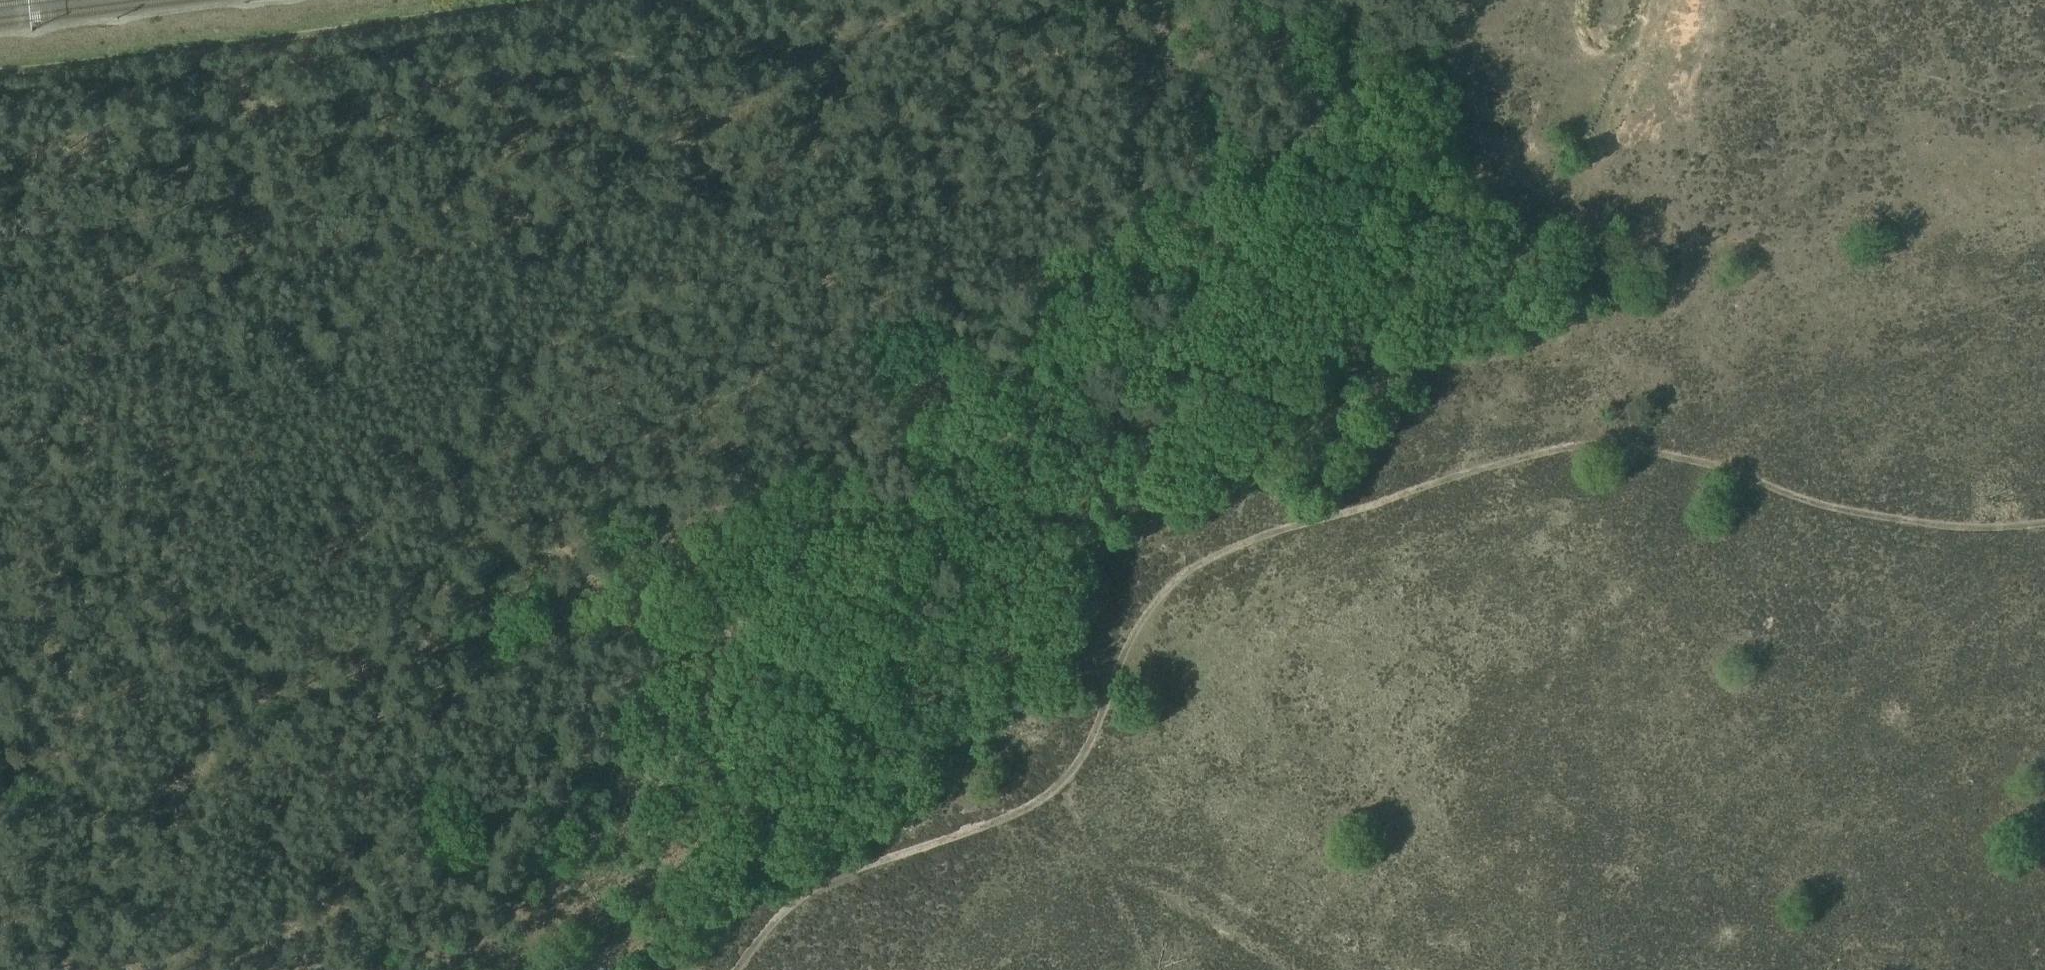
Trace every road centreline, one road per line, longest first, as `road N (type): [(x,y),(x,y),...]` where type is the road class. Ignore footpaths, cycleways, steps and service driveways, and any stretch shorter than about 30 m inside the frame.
road 1 (track): [(0,157),(782,55),(1123,0)]
road 2 (track): [(564,0),(0,76)]

